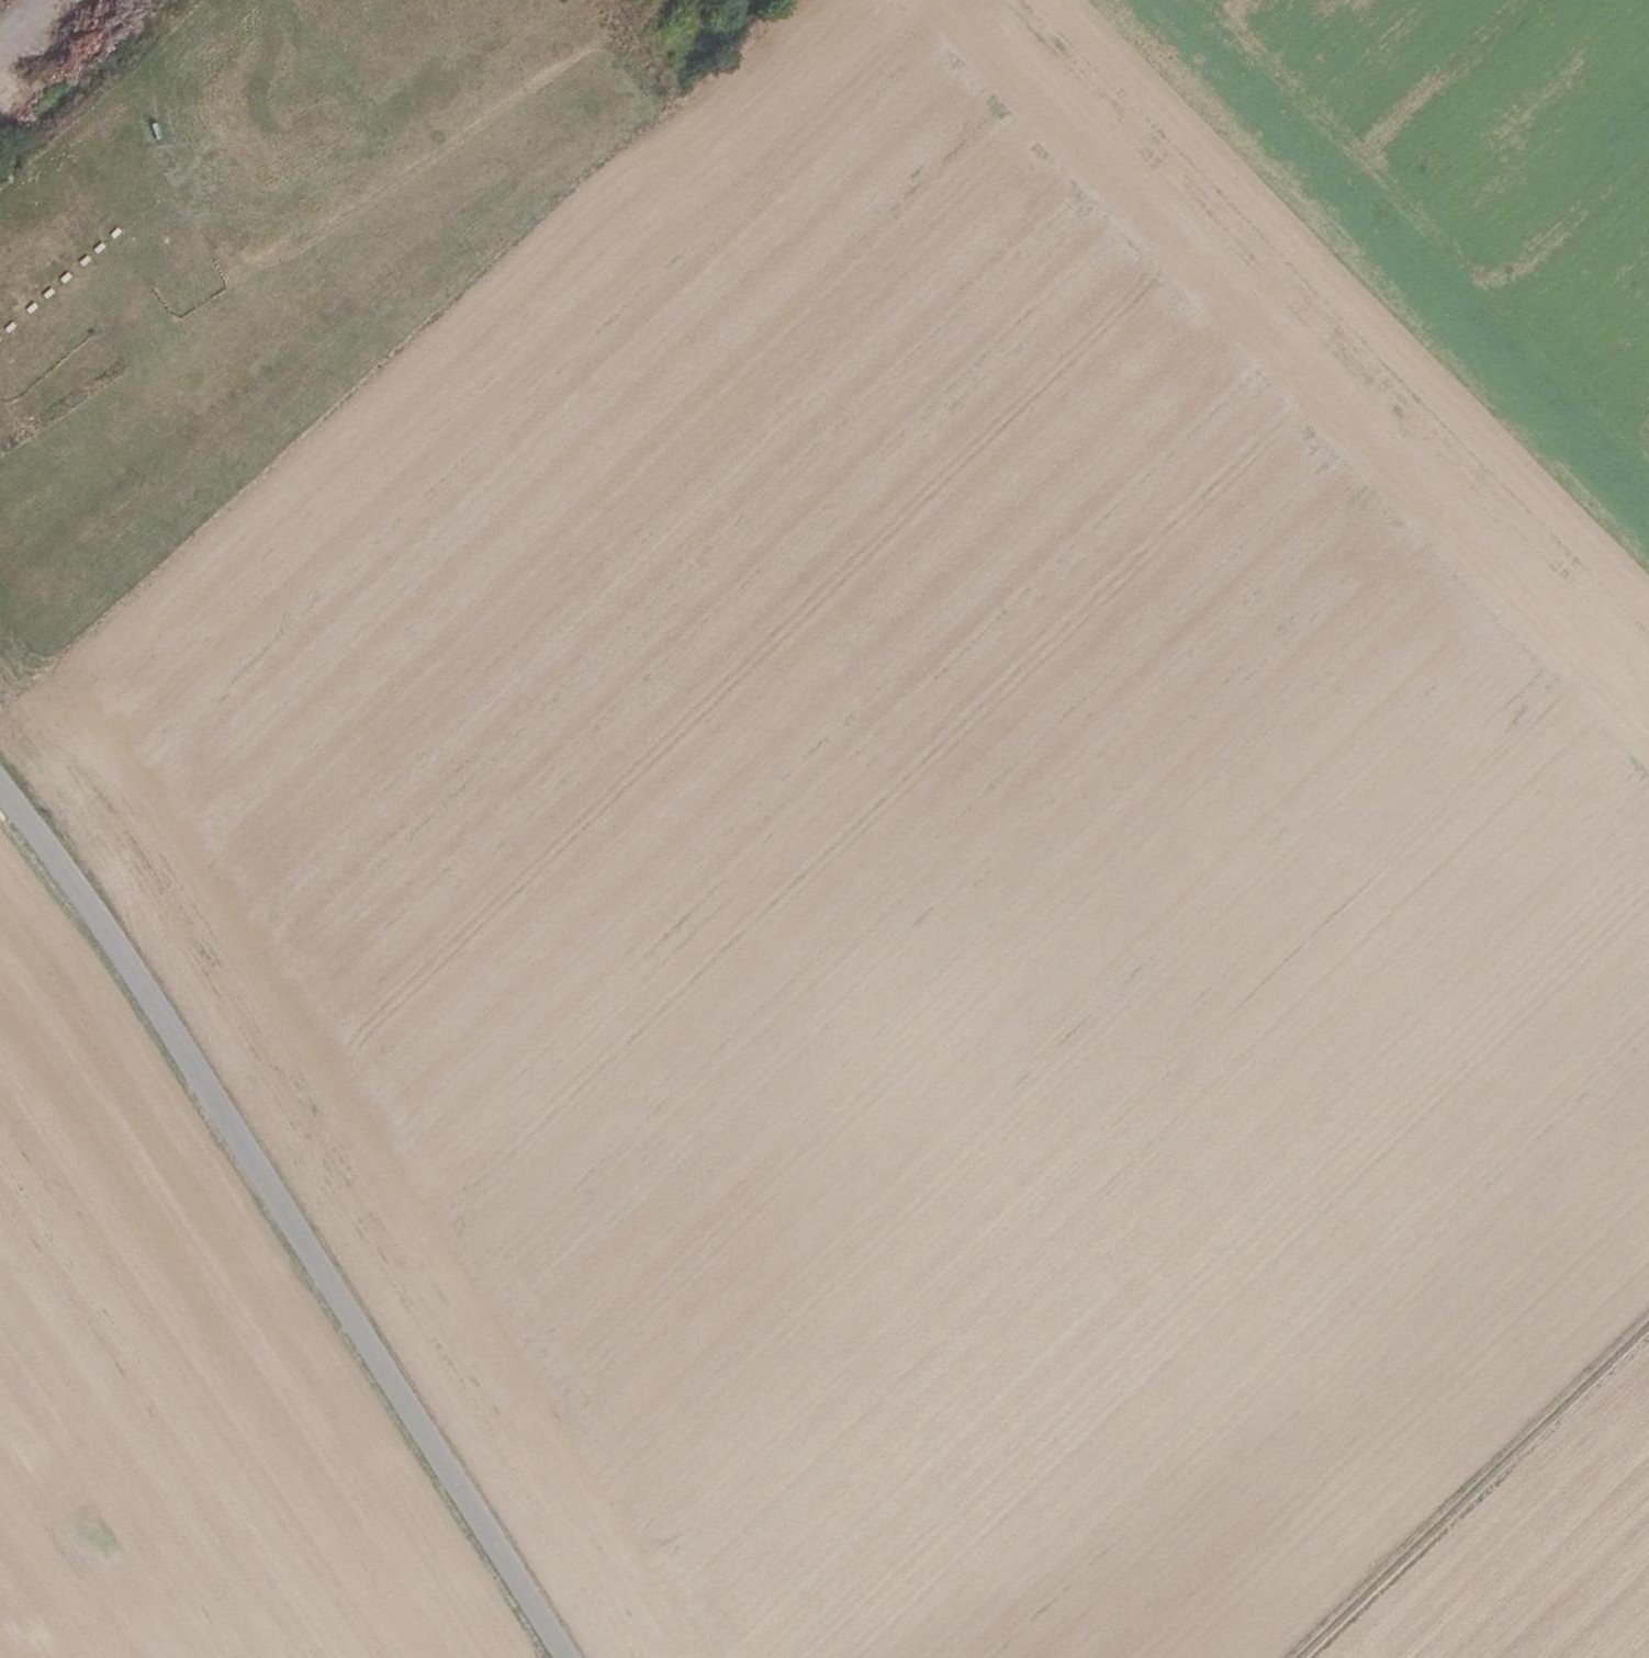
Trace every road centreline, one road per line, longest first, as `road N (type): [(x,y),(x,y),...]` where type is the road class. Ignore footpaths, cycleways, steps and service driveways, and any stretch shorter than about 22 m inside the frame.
road 1 (unclassified): [(583,1657),(178,1010),(0,773)]
road 2 (track): [(1302,1657),(1648,1329)]

